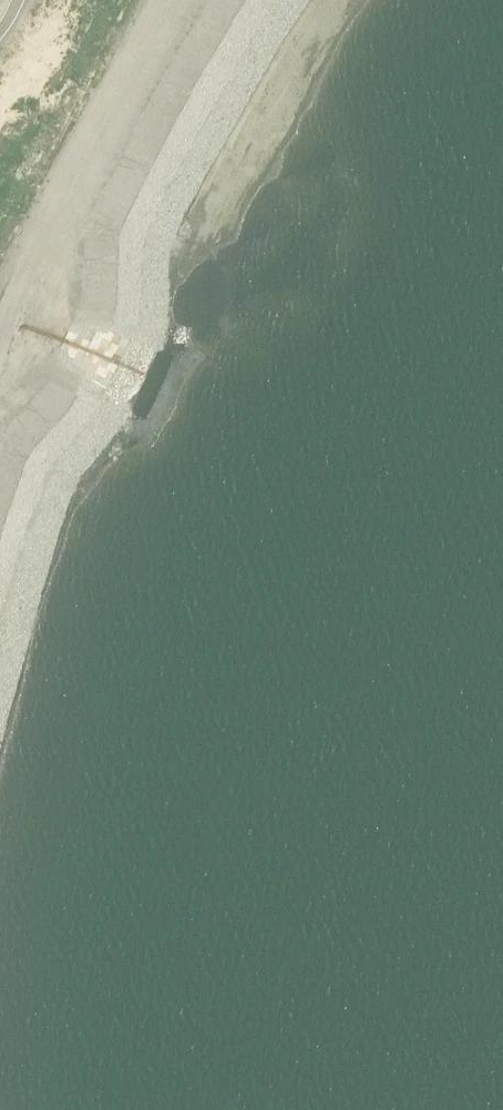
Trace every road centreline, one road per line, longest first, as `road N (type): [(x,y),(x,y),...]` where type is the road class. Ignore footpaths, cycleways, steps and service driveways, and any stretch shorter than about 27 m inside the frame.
road 1 (track): [(0,596),(60,409),(188,122),(263,0)]

